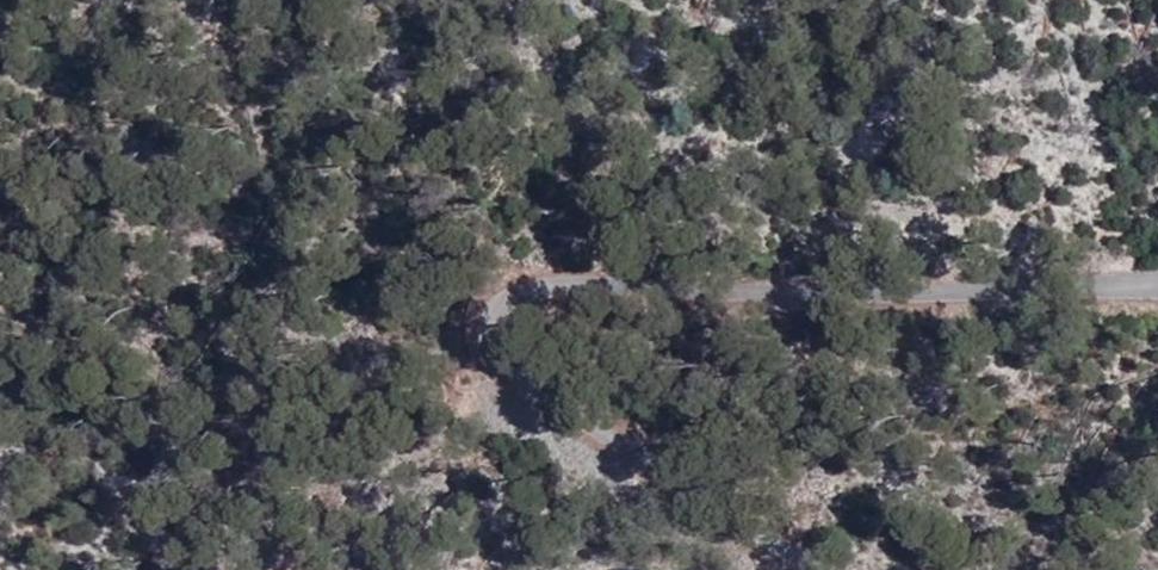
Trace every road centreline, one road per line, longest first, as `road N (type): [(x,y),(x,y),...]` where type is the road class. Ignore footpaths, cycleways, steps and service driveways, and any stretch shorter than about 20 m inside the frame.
road 1 (unclassified): [(1157,303),(620,304),(533,312),(492,351),(499,395),(540,442),(633,506),(767,569)]

